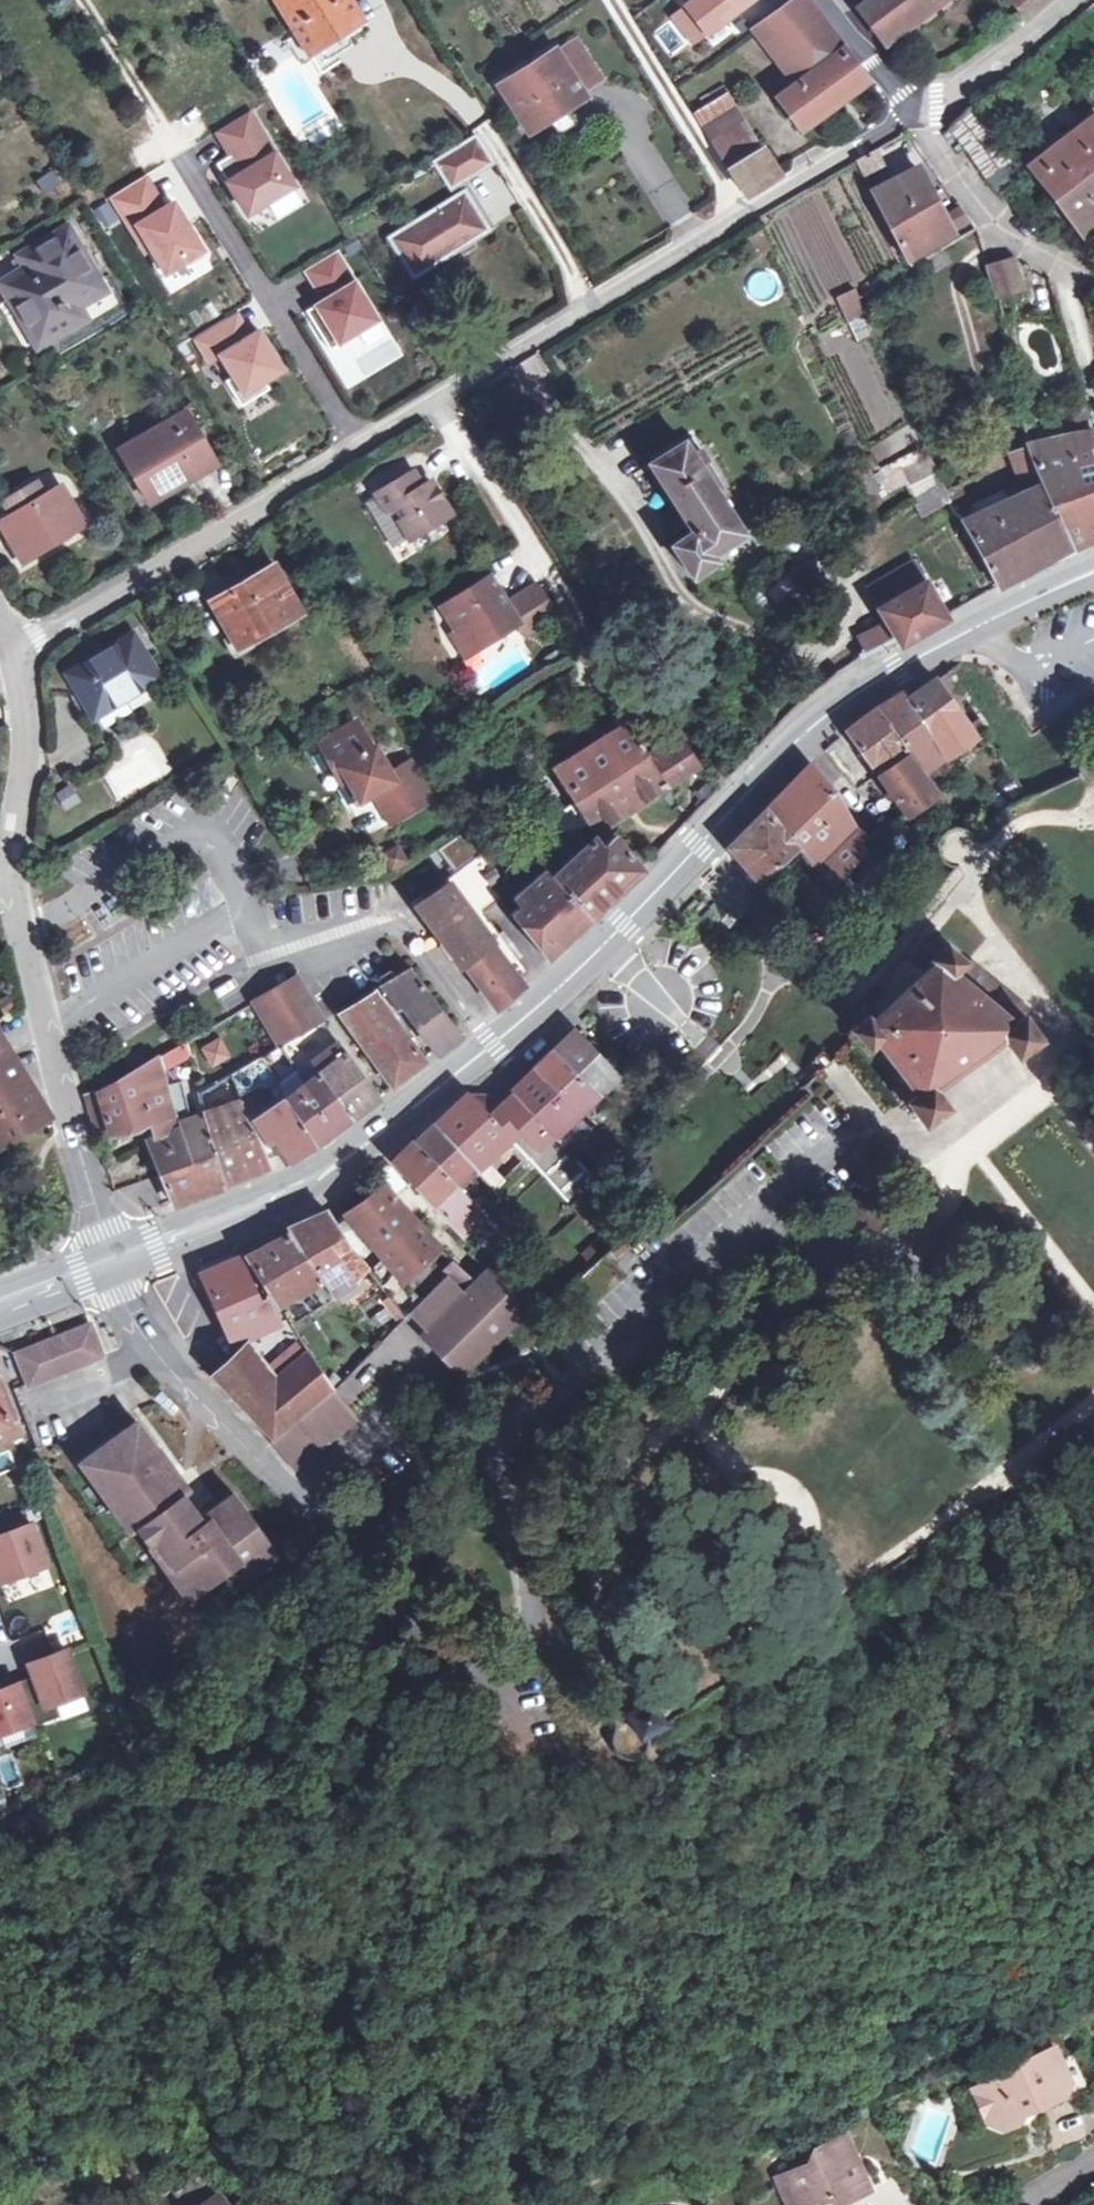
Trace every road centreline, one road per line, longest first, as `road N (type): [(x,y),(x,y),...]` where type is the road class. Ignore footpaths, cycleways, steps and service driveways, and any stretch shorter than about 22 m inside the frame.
road 1 (residential): [(850,1142),(521,1422),(502,1454),(498,1508),(526,1639),(504,1665),(469,1668),(387,1603),(324,1523),(165,1368),(109,1264)]
road 2 (primary): [(109,1264),(316,1181),(497,1046),(603,949),(771,759),(832,706),(1093,571)]
road 3 (residential): [(13,650),(912,117)]
road 4 (residential): [(109,1264),(21,926),(12,837),(22,754),(13,650)]
road 5 (residential): [(912,117),(995,229),(1093,280)]
road 6 (residential): [(912,117),(1065,0)]
road 7 (residential): [(912,117),(820,0)]

